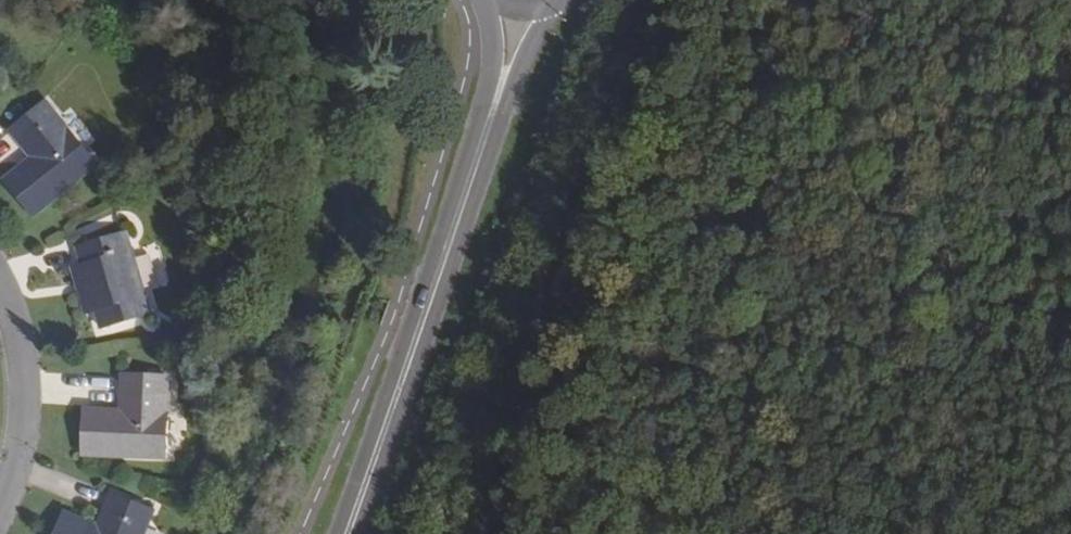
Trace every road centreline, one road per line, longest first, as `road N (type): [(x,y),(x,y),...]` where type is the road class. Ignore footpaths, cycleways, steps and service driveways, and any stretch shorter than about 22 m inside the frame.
road 1 (tertiary): [(338,533),(496,97)]
road 2 (residential): [(0,289),(26,371),(16,482),(0,526)]

